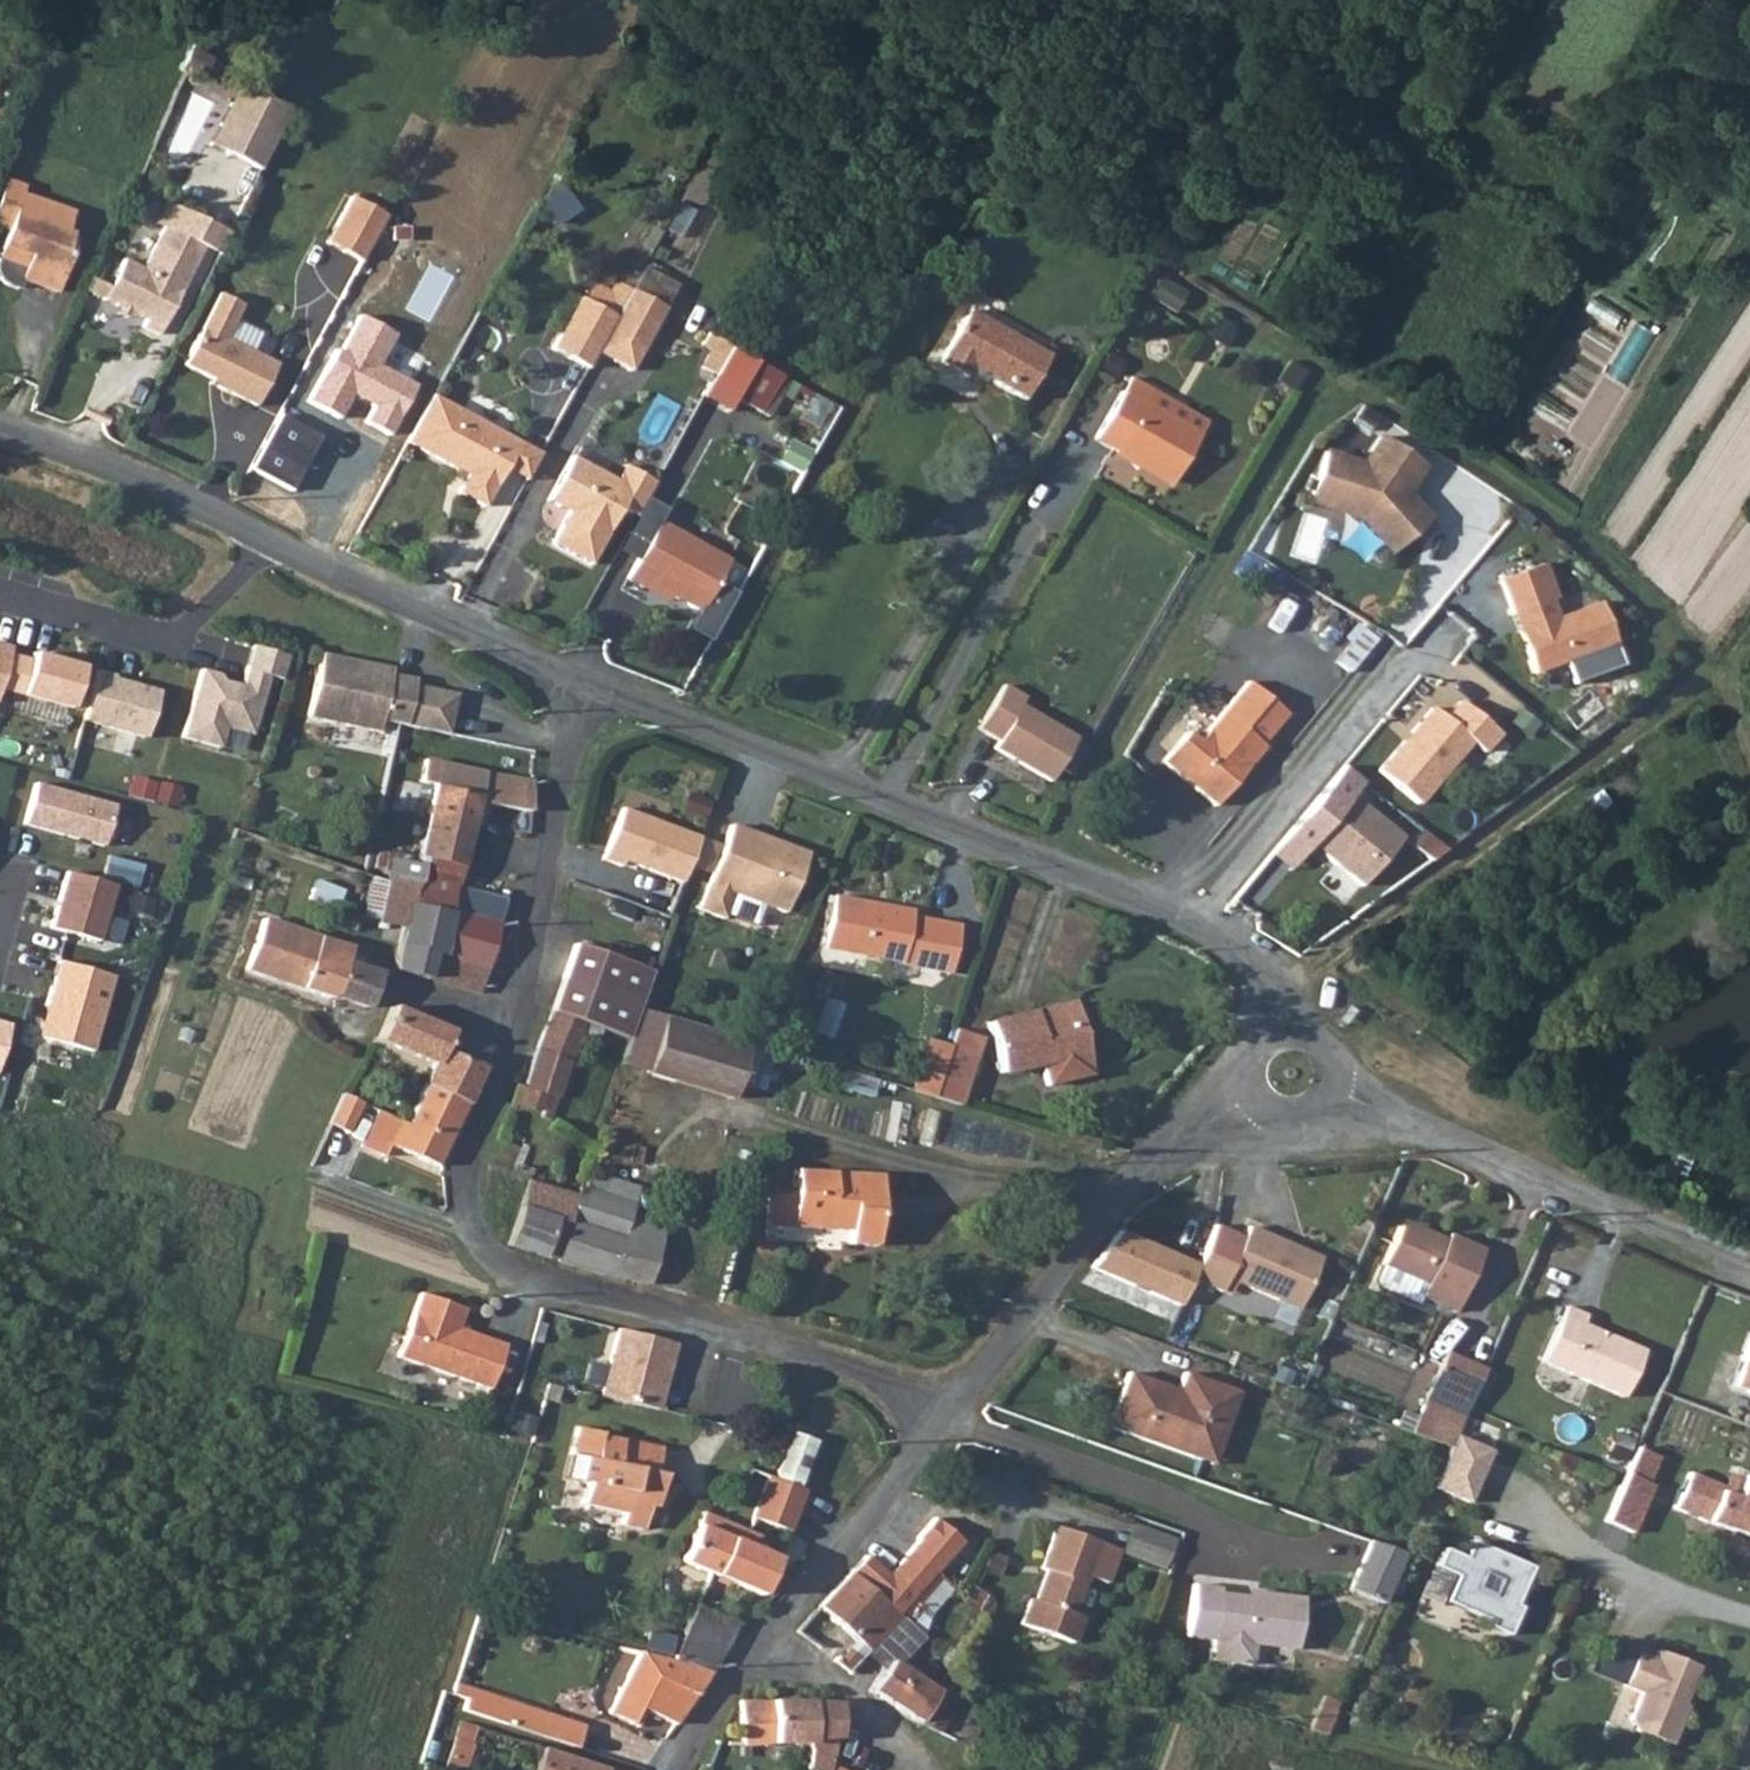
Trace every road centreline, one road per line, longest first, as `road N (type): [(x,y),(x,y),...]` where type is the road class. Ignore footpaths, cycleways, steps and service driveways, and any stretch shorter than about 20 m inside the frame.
road 1 (residential): [(589,687),(562,774),(518,1003),(475,1140),(464,1222),(510,1282),(877,1382),(946,1419)]
road 2 (track): [(1039,868),(1334,380),(1517,488),(1598,550),(1714,673)]
road 3 (unclassified): [(1276,1039),(1270,999),(1239,956),(1081,883),(589,687)]
road 4 (track): [(1270,999),(1321,971),(1695,689),(1749,637)]
road 5 (residential): [(1749,1270),(1331,1096)]
road 6 (residential): [(1253,1100),(1152,1170),(946,1419)]
road 7 (residential): [(946,1419),(720,1698),(677,1769)]
road 8 (unclassified): [(589,687),(258,543)]
road 9 (residential): [(0,593),(154,636),(170,633),(258,543)]
road 10 (unclassified): [(258,543),(0,434)]

